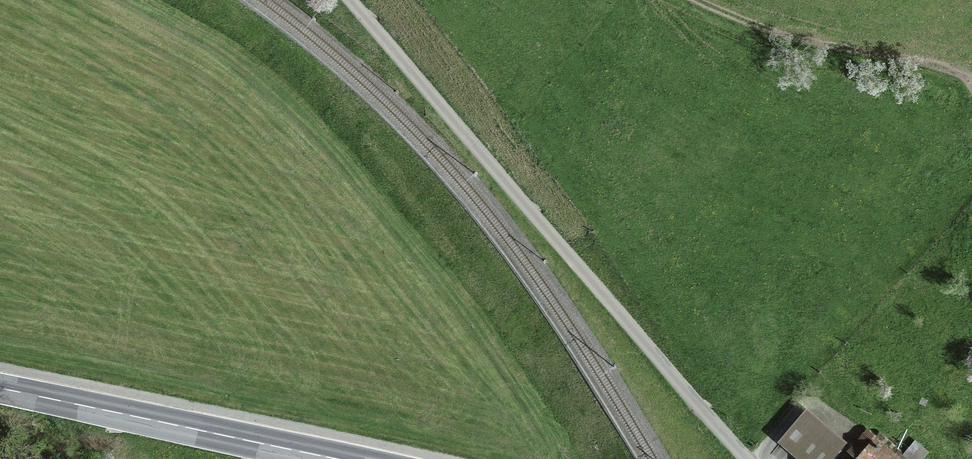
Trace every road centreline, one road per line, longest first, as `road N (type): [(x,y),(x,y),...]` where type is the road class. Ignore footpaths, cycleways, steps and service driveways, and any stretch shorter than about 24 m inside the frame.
road 1 (unclassified): [(348,0),(745,458)]
road 2 (secondary): [(318,458),(0,389)]
road 3 (track): [(971,76),(785,36),(697,0)]

